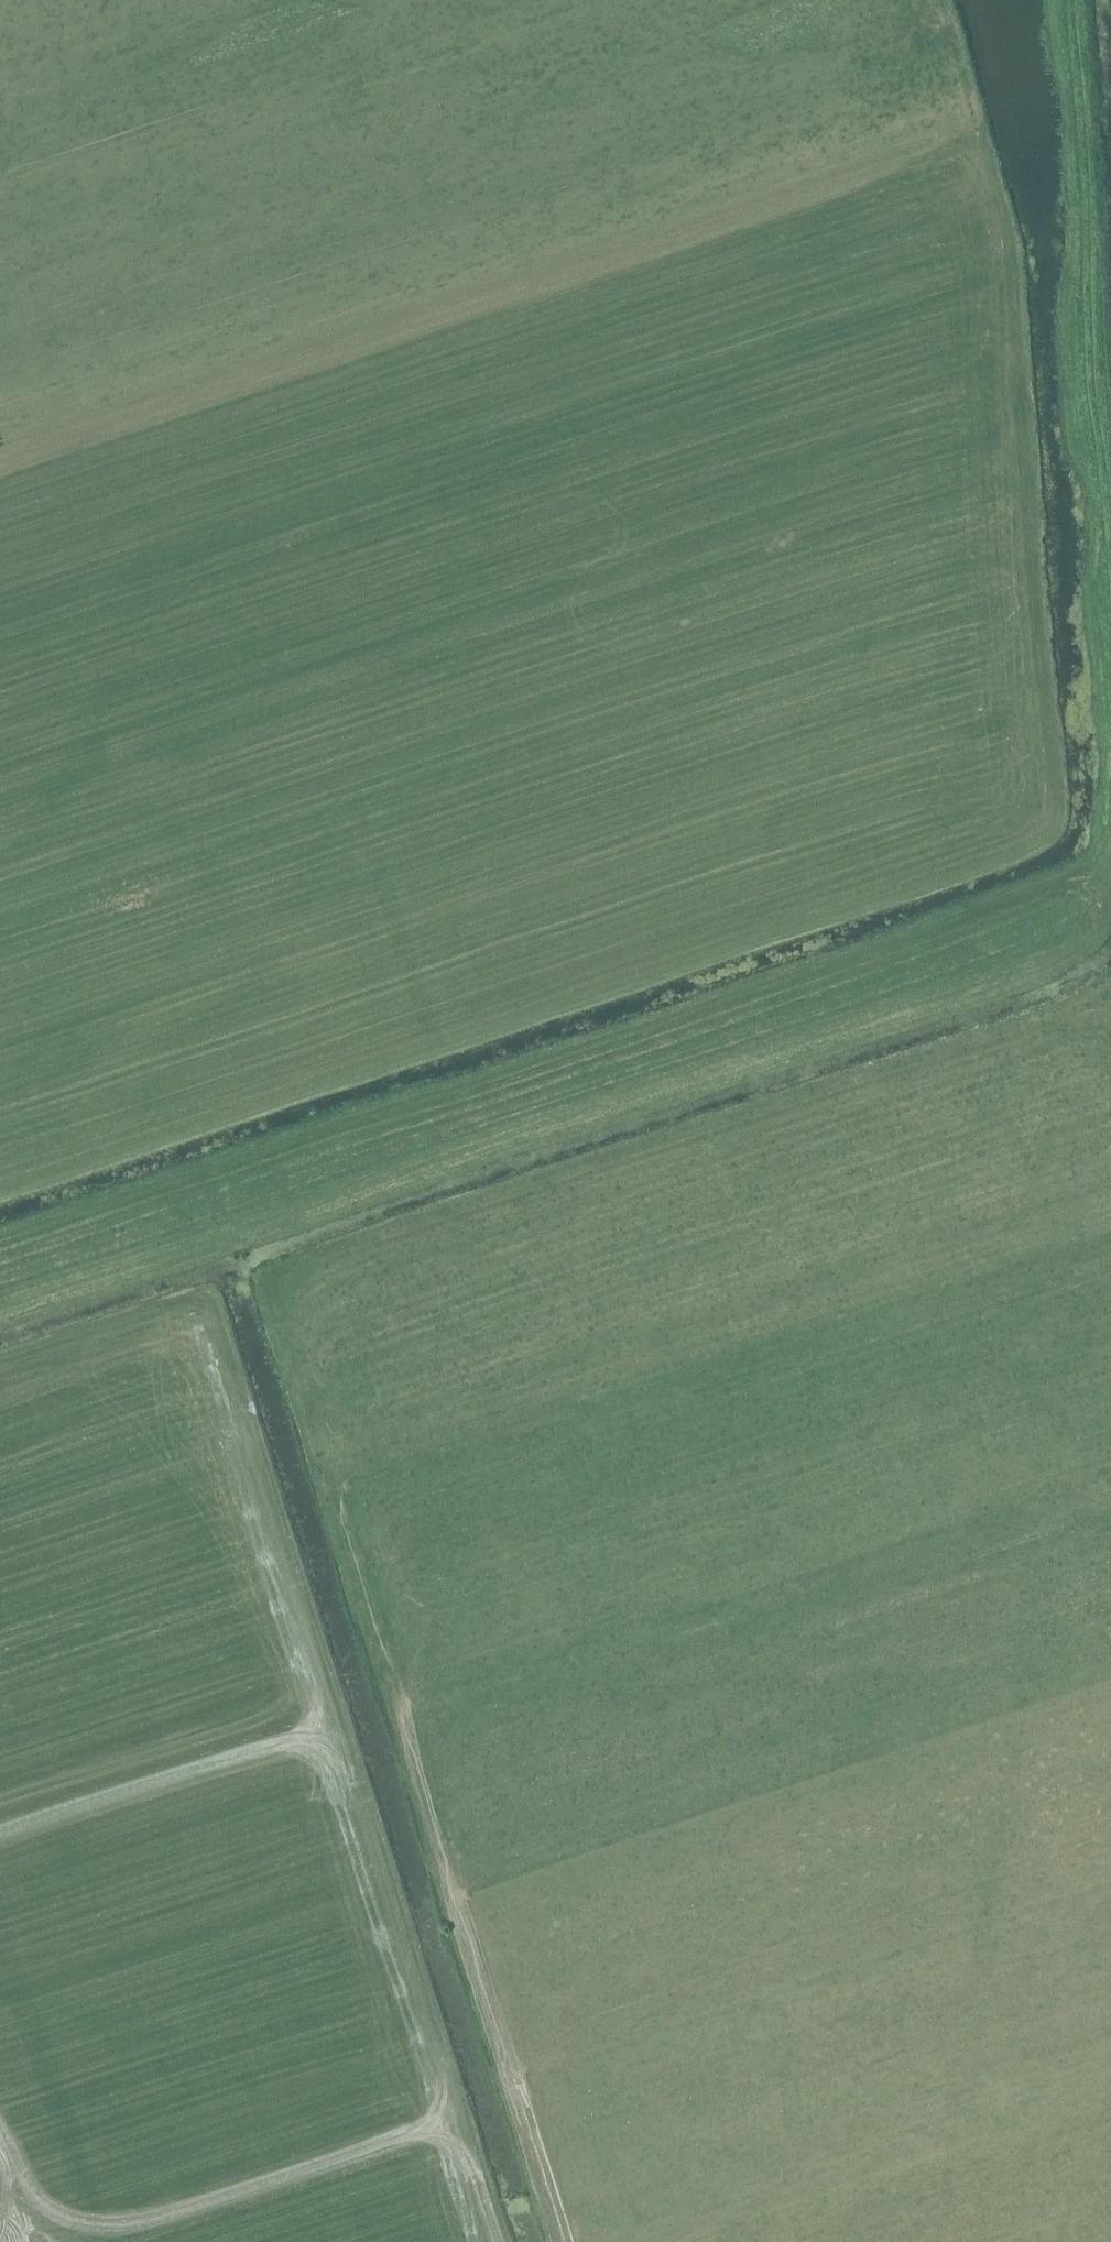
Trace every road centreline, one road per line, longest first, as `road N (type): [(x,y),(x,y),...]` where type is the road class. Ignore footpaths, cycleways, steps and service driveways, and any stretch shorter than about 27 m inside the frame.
road 1 (track): [(395,1703),(565,2241)]

